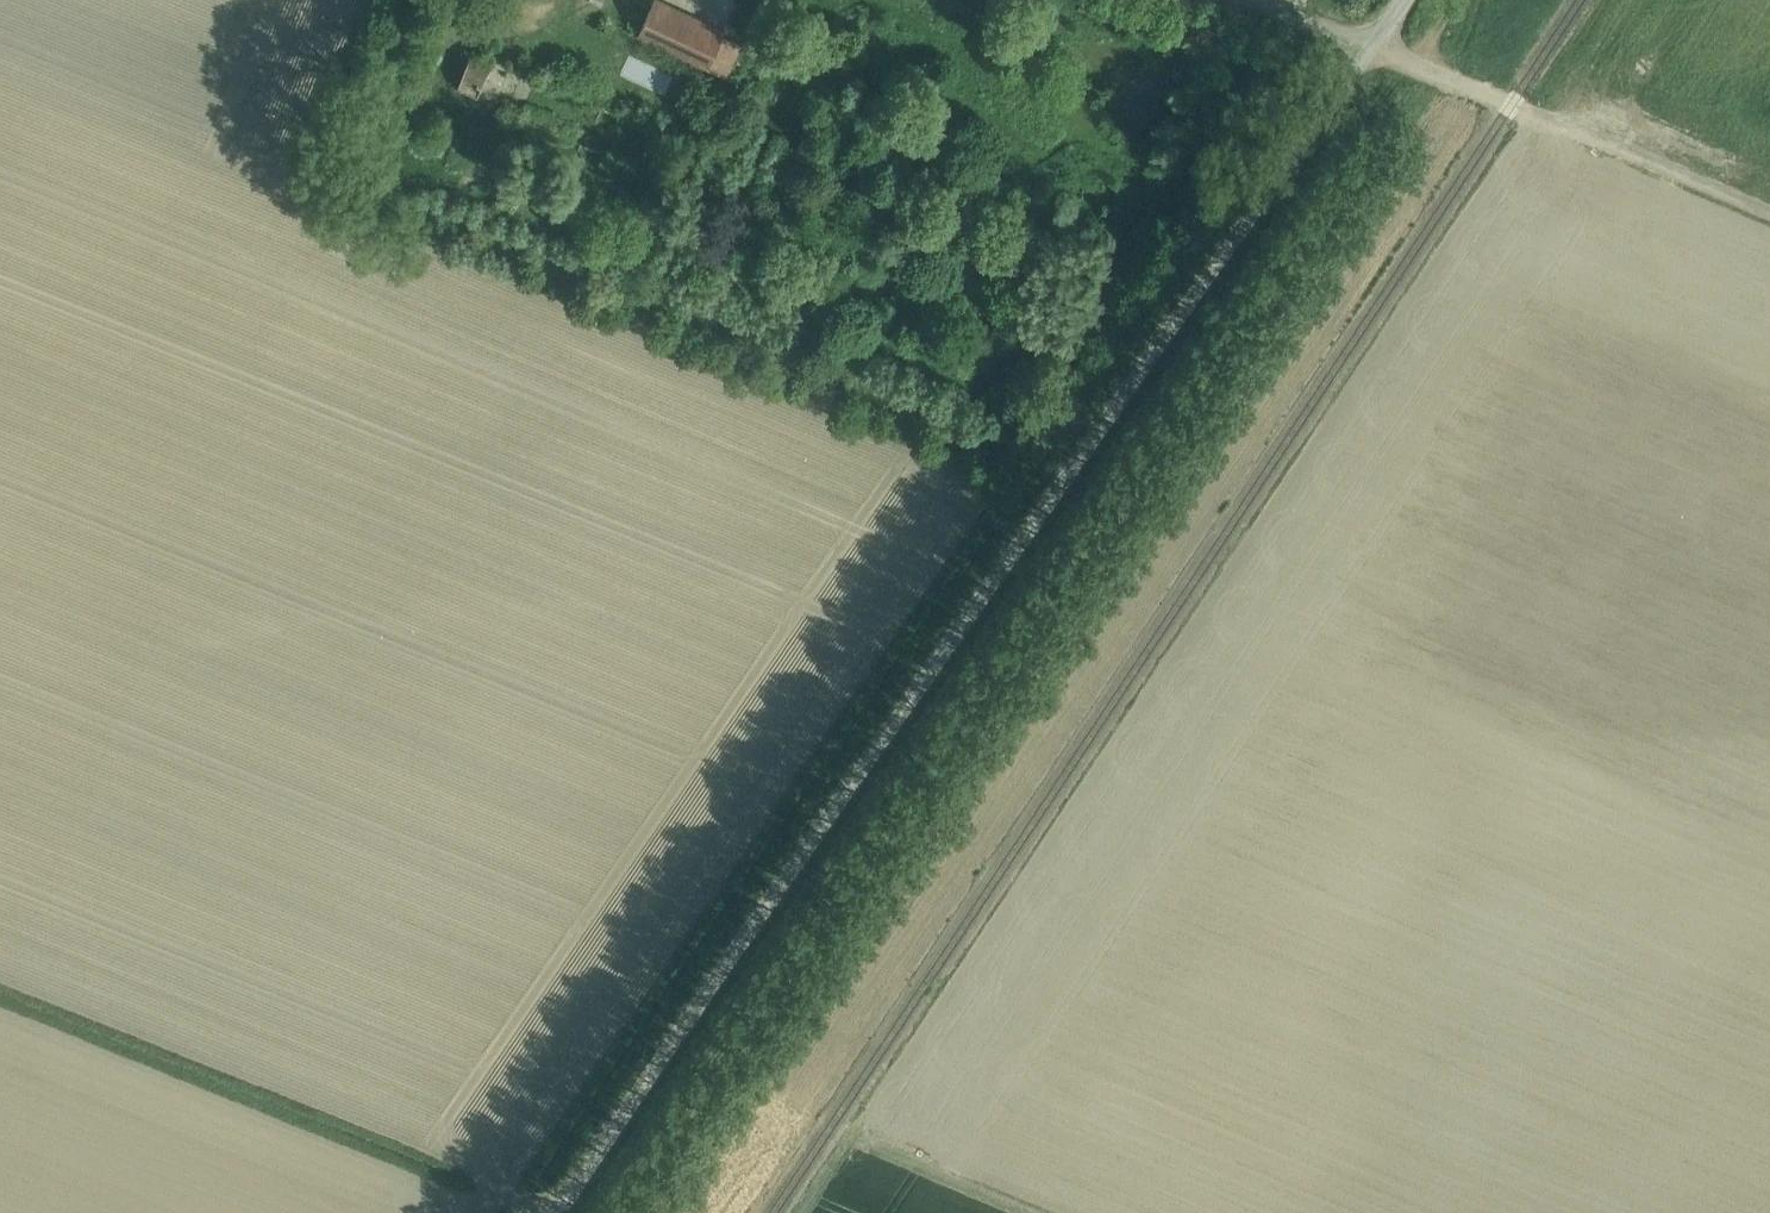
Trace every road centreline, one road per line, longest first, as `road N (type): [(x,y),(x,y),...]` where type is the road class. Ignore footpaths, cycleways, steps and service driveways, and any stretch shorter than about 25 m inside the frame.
road 1 (unclassified): [(571,1212),(1366,37)]
road 2 (track): [(1366,37),(1769,215)]

